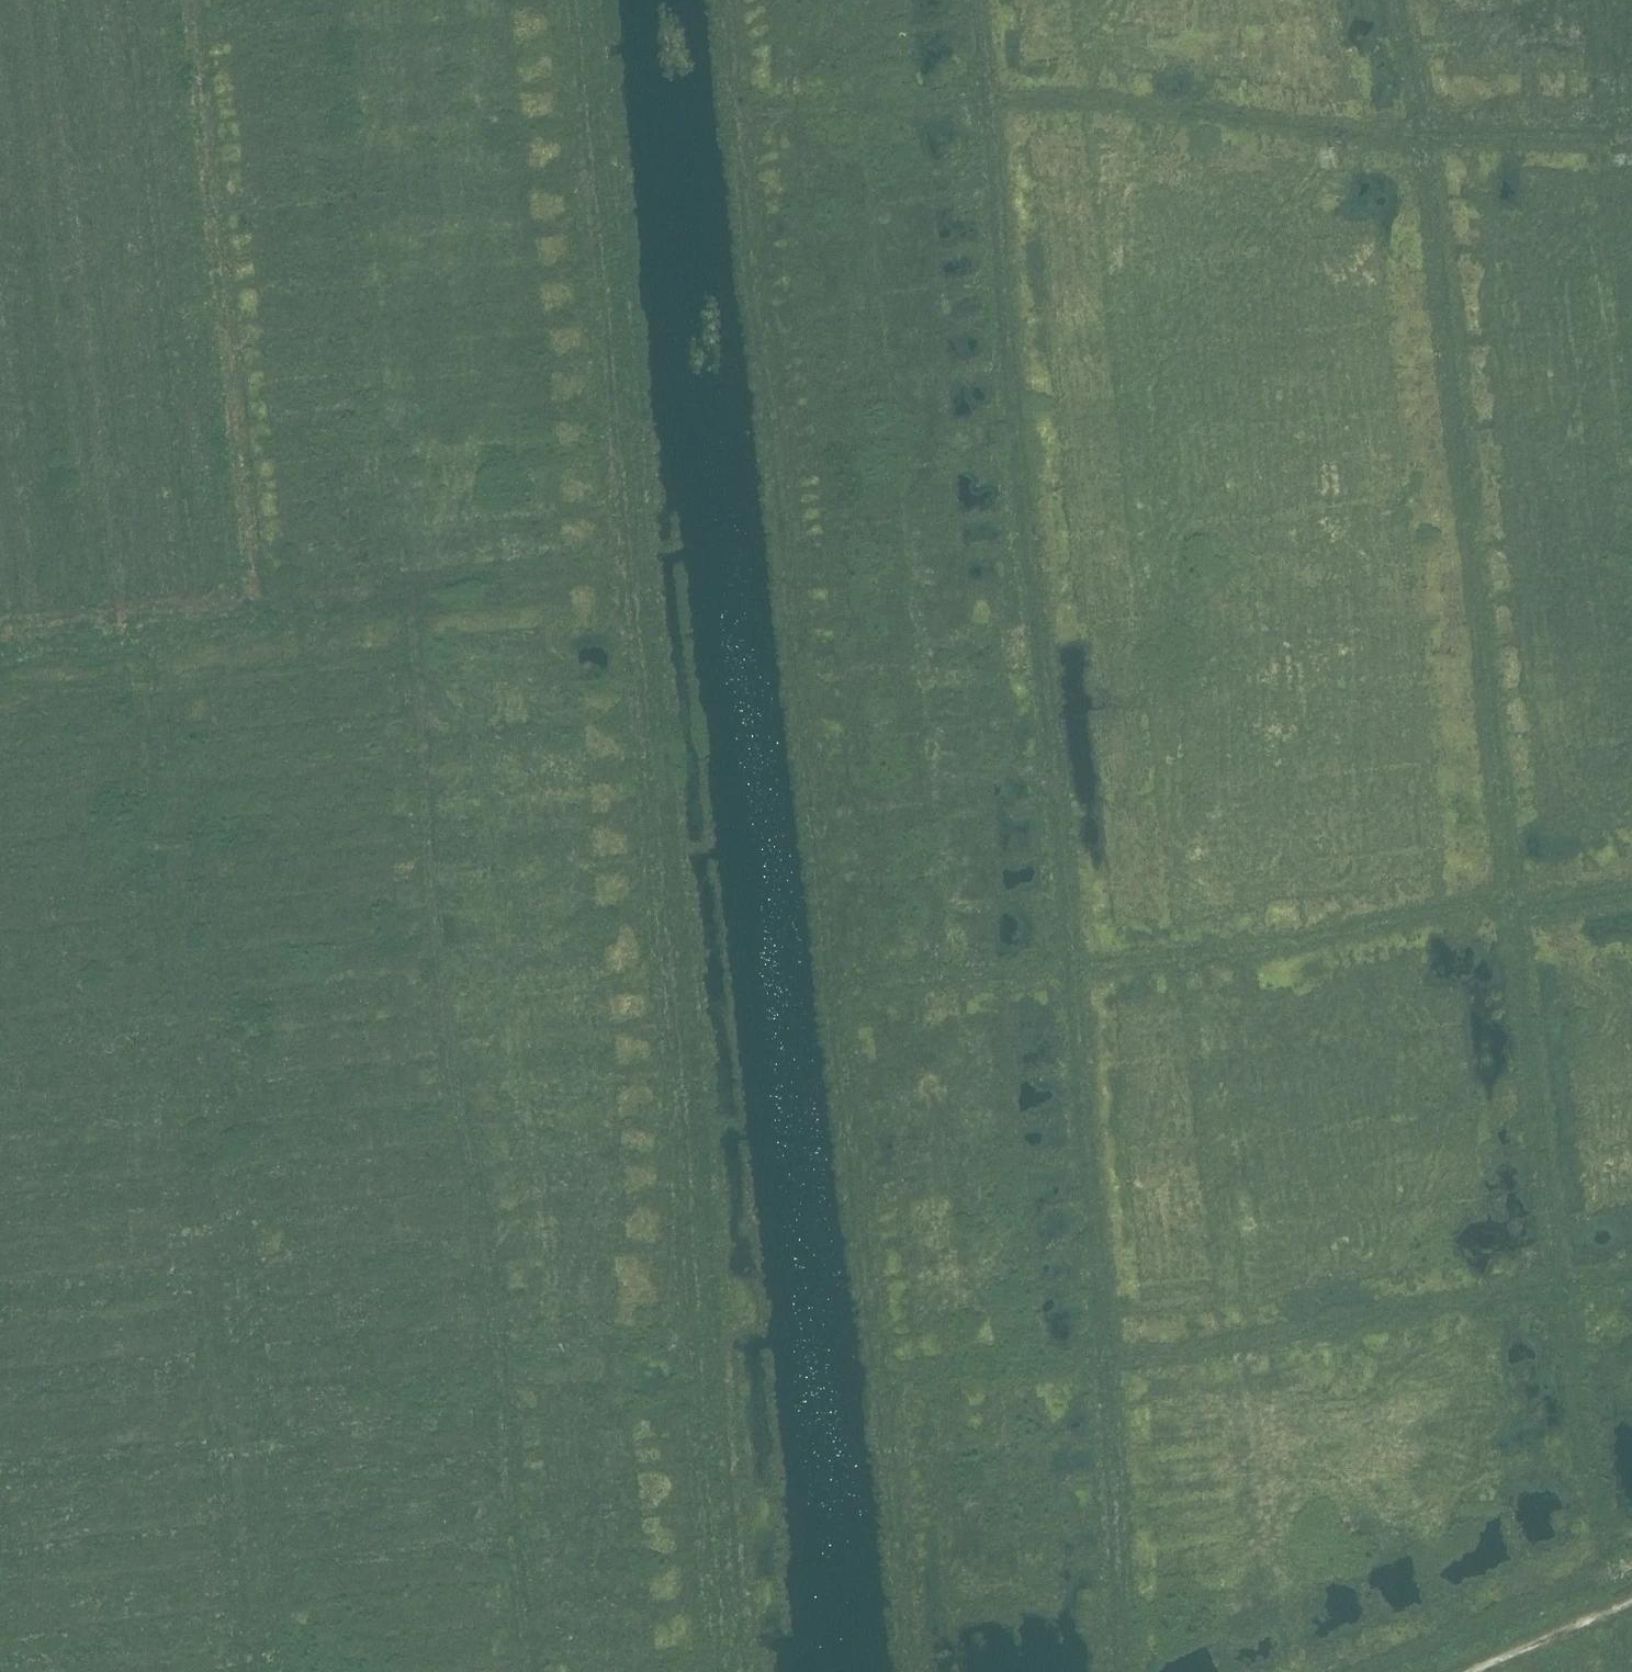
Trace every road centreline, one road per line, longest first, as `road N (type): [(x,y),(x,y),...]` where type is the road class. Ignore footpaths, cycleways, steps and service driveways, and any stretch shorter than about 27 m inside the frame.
road 1 (track): [(1464,1671),(1631,1602)]

